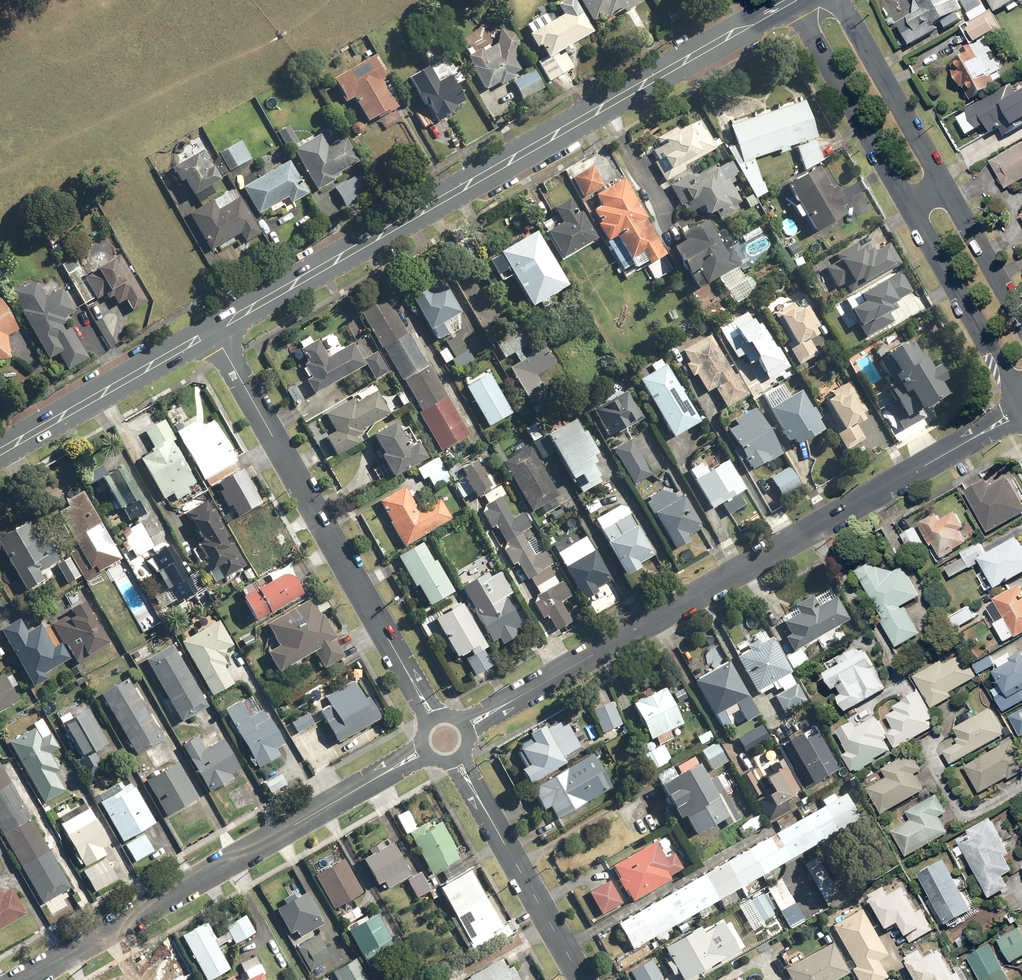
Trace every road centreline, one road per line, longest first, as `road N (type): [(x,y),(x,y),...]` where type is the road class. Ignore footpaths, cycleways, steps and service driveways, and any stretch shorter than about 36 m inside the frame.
road 1 (secondary): [(213,330),(789,0)]
road 2 (residential): [(1016,413),(466,726)]
road 3 (residential): [(426,751),(25,979)]
road 4 (residential): [(213,330),(435,718)]
road 5 (residential): [(455,760),(583,979)]
road 6 (secondary): [(0,451),(213,330)]
road 7 (unclassified): [(908,205),(791,0)]
road 8 (unclassified): [(1015,391),(908,205)]
road 9 (unclassified): [(838,0),(943,184)]
road 10 (unclassified): [(943,184),(1021,328)]

